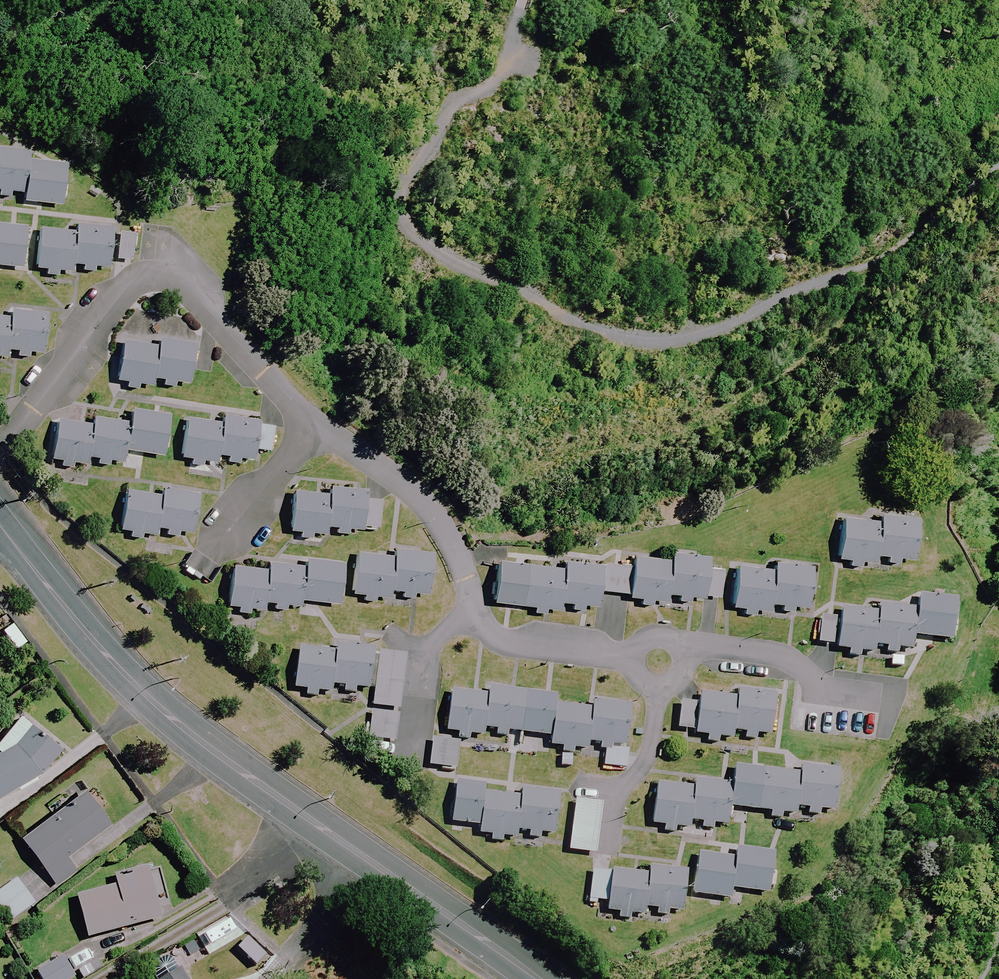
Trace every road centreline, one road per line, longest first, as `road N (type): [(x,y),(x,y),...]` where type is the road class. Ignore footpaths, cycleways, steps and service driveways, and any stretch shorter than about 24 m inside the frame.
road 1 (track): [(519,0),(483,90),(439,143),(420,215),(445,258),(569,319),(668,344),(805,297),(863,286)]
road 2 (tertiary): [(0,524),(107,656),(172,719),(539,978)]
road 3 (residential): [(320,421),(272,383),(186,286),(152,275),(115,298),(0,439)]
road 4 (residential): [(634,656),(496,636),(438,522),(320,421)]
road 5 (residential): [(843,712),(784,660),(683,651)]
road 6 (residential): [(217,548),(320,421)]
road 7 (residential): [(609,808),(651,753),(656,689)]

